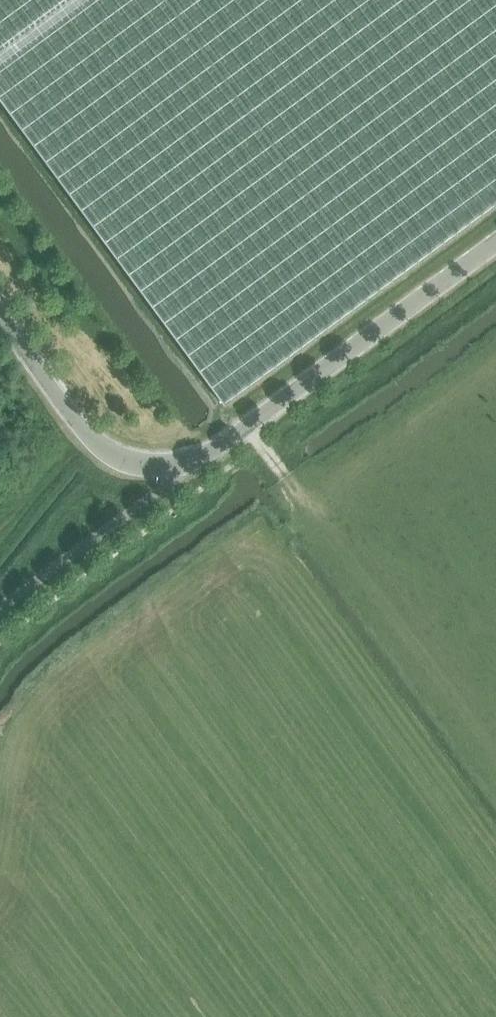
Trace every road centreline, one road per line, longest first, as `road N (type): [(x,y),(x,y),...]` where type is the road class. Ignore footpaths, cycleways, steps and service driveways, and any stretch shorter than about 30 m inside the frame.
road 1 (tertiary): [(0,317),(101,448),(137,463),(171,463),(217,445),(495,238)]

